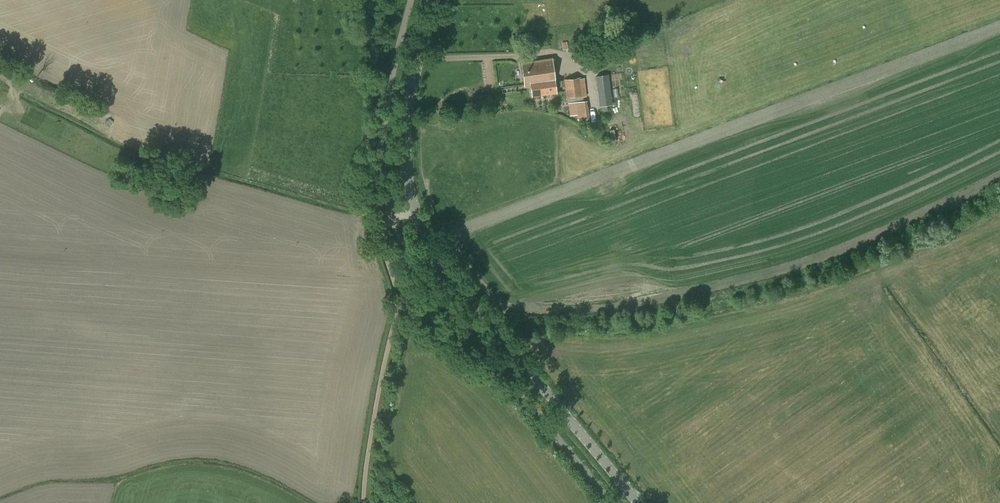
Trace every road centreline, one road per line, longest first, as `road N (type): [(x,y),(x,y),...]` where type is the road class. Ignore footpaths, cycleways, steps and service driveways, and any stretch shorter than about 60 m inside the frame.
road 1 (tertiary): [(638,502),(445,268),(415,212),(406,121),(432,0)]

